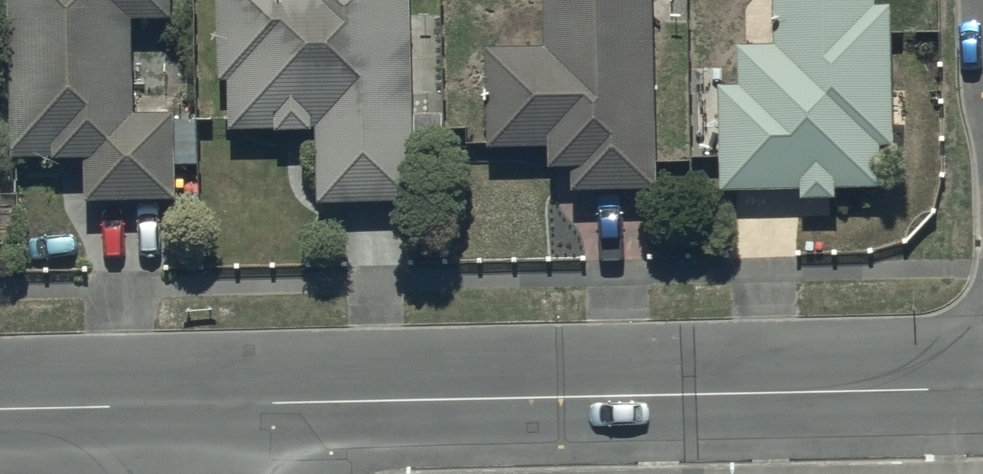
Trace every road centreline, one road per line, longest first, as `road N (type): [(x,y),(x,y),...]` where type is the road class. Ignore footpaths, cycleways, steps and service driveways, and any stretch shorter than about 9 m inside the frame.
road 1 (tertiary): [(201,406),(982,388)]
road 2 (tertiary): [(0,410),(201,406)]

